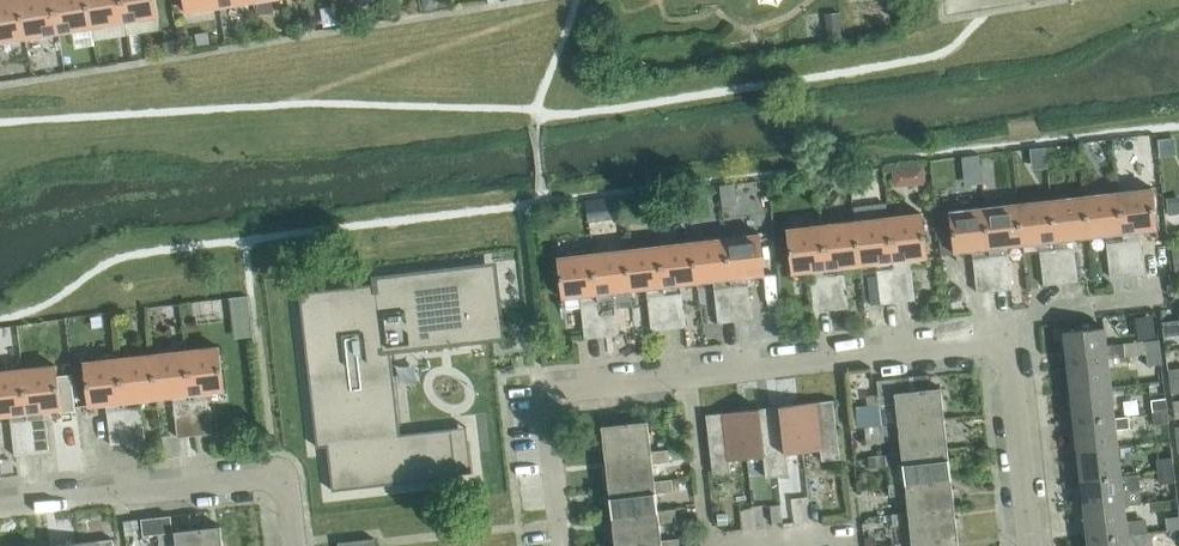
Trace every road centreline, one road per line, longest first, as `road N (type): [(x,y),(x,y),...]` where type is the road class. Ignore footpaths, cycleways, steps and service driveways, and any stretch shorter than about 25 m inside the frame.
road 1 (residential): [(1011,333),(549,389),(565,545)]
road 2 (residential): [(294,545),(286,474),(0,506)]
road 3 (residential): [(1032,545),(1011,333)]
road 4 (residential): [(1011,333),(1027,314),(1163,297)]

